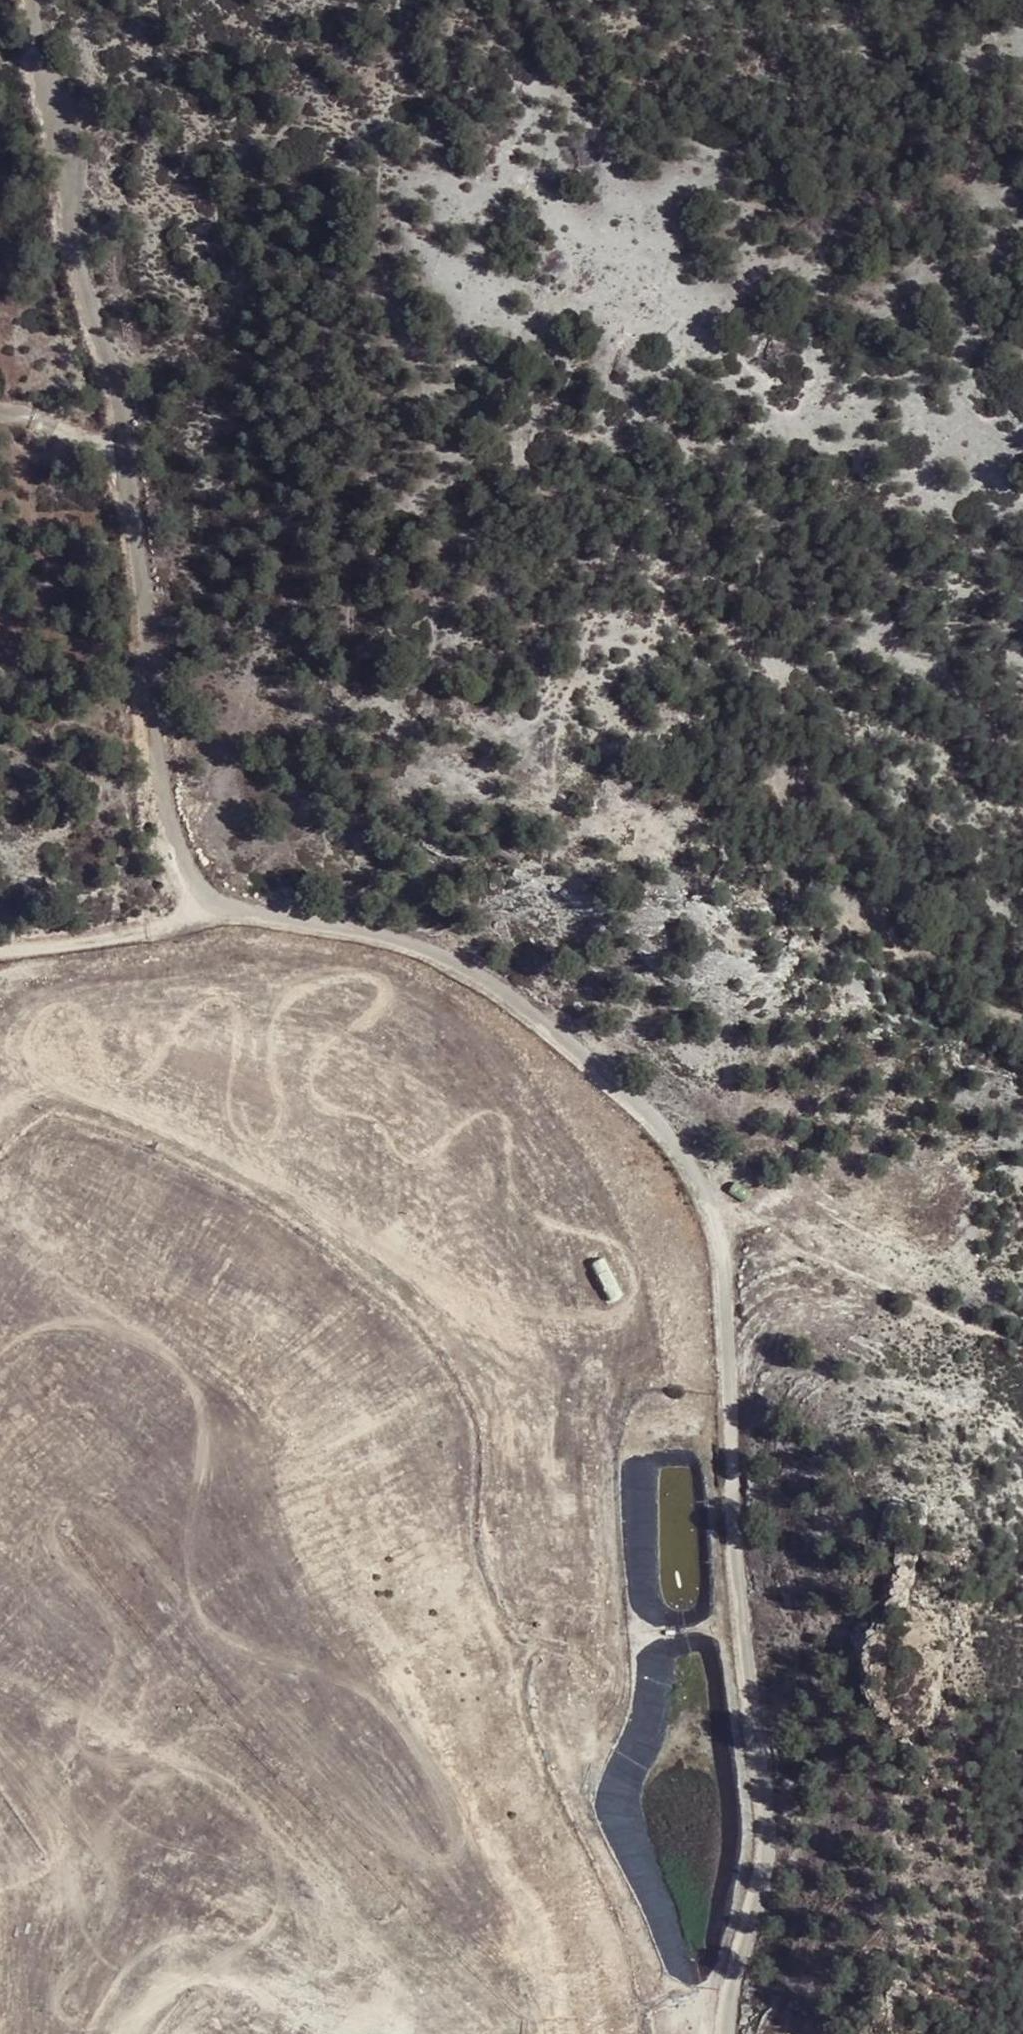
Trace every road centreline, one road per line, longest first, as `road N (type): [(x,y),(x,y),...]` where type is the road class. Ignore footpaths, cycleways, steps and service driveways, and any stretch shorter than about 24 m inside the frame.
road 1 (track): [(1022,1347),(793,1247),(774,1221),(711,1225)]
road 2 (track): [(217,895),(118,941),(0,954)]
road 3 (track): [(118,441),(0,416)]

